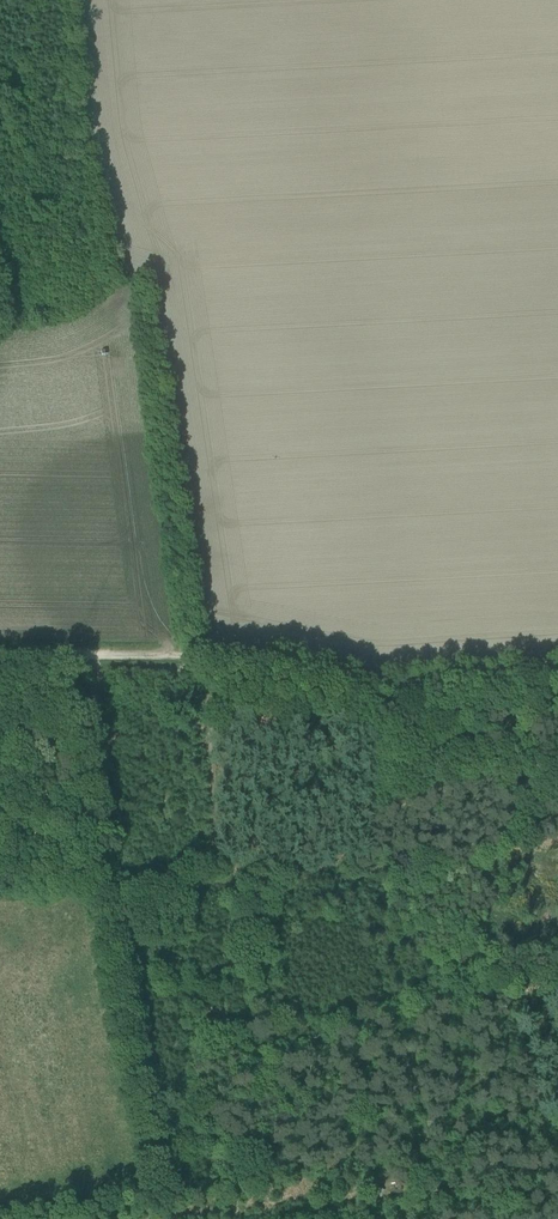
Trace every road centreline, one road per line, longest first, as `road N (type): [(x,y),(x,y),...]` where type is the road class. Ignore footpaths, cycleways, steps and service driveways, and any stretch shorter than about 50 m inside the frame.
road 1 (track): [(0,654),(226,656),(382,684),(557,673)]

